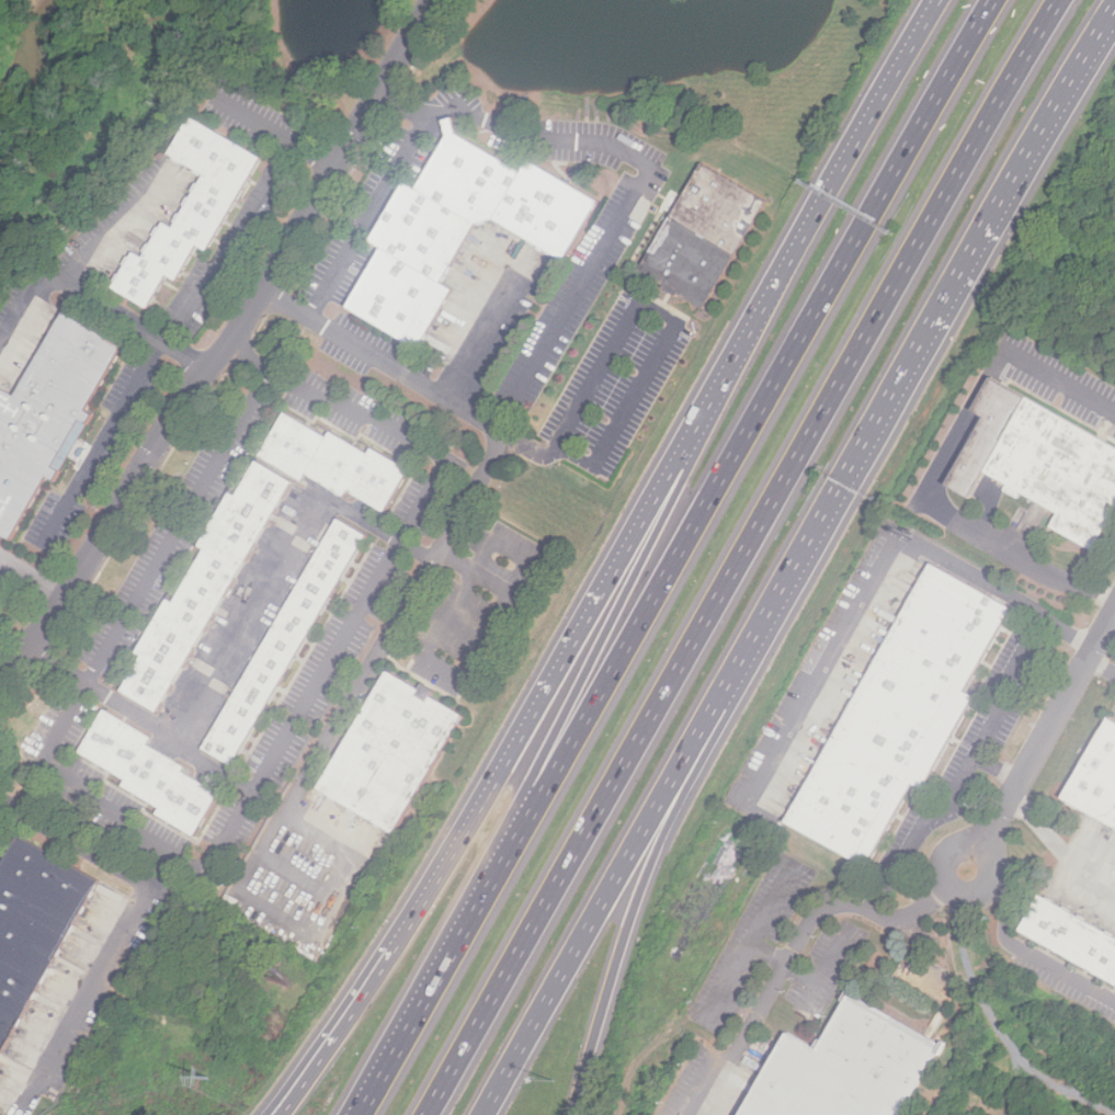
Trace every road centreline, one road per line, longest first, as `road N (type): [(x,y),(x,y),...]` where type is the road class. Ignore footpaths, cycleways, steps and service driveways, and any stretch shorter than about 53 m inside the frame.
road 1 (motorway): [(427,1114),(1058,0)]
road 2 (motorway): [(992,0),(467,917)]
road 3 (motorway): [(723,377),(465,830),(352,1010),(273,1114)]
road 4 (residential): [(433,0),(223,352),(193,383),(58,616),(0,684)]
road 5 (motorway): [(767,611),(1114,2)]
road 6 (motorway): [(723,377),(467,917)]
road 7 (motorway): [(483,1114),(767,611)]
road 8 (motorway): [(569,1114),(652,860),(759,657),(767,611)]
road 9 (motorway): [(936,0),(723,377)]
road 10 (residential): [(967,872),(1114,611)]
road 11 (motorway): [(467,917),(354,1114)]

